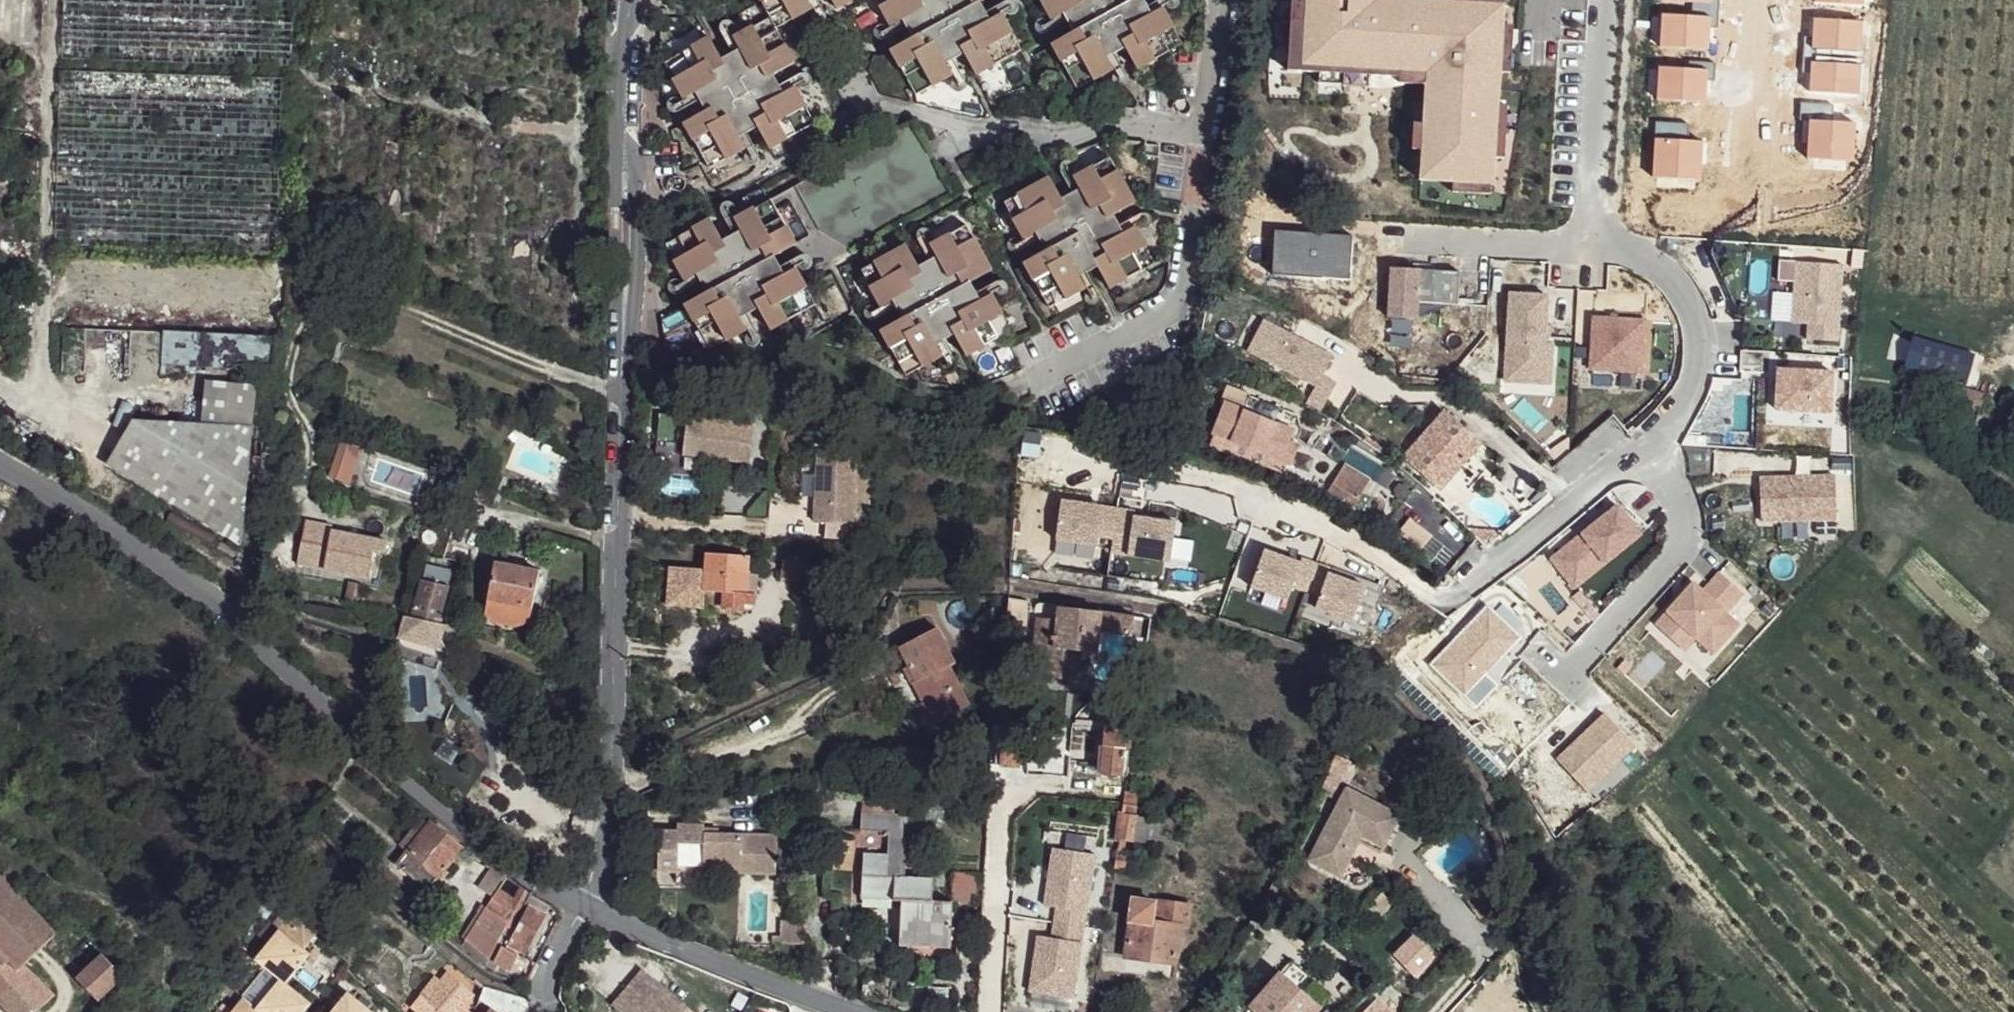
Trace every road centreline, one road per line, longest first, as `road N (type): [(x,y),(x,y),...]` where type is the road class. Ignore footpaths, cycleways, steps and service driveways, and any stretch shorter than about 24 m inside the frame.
road 1 (residential): [(633,0),(622,47),(620,116),(639,206),(621,398),(603,856),(576,905)]
road 2 (residential): [(576,905),(498,861),(182,585),(0,461)]
road 3 (residential): [(1044,373),(1174,311),(1224,0)]
road 4 (residential): [(848,1011),(576,905)]
road 5 (residential): [(1594,246),(1637,256),(1675,287),(1694,322),(1698,360),(1681,408),(1644,455)]
road 6 (residential): [(1644,455),(1681,509),(1681,543),(1665,574),(1568,677)]
road 7 (residential): [(1644,455),(1446,604)]
road 8 (unclassified): [(1606,0),(1594,246)]
road 9 (residential): [(1414,238),(1594,246)]

